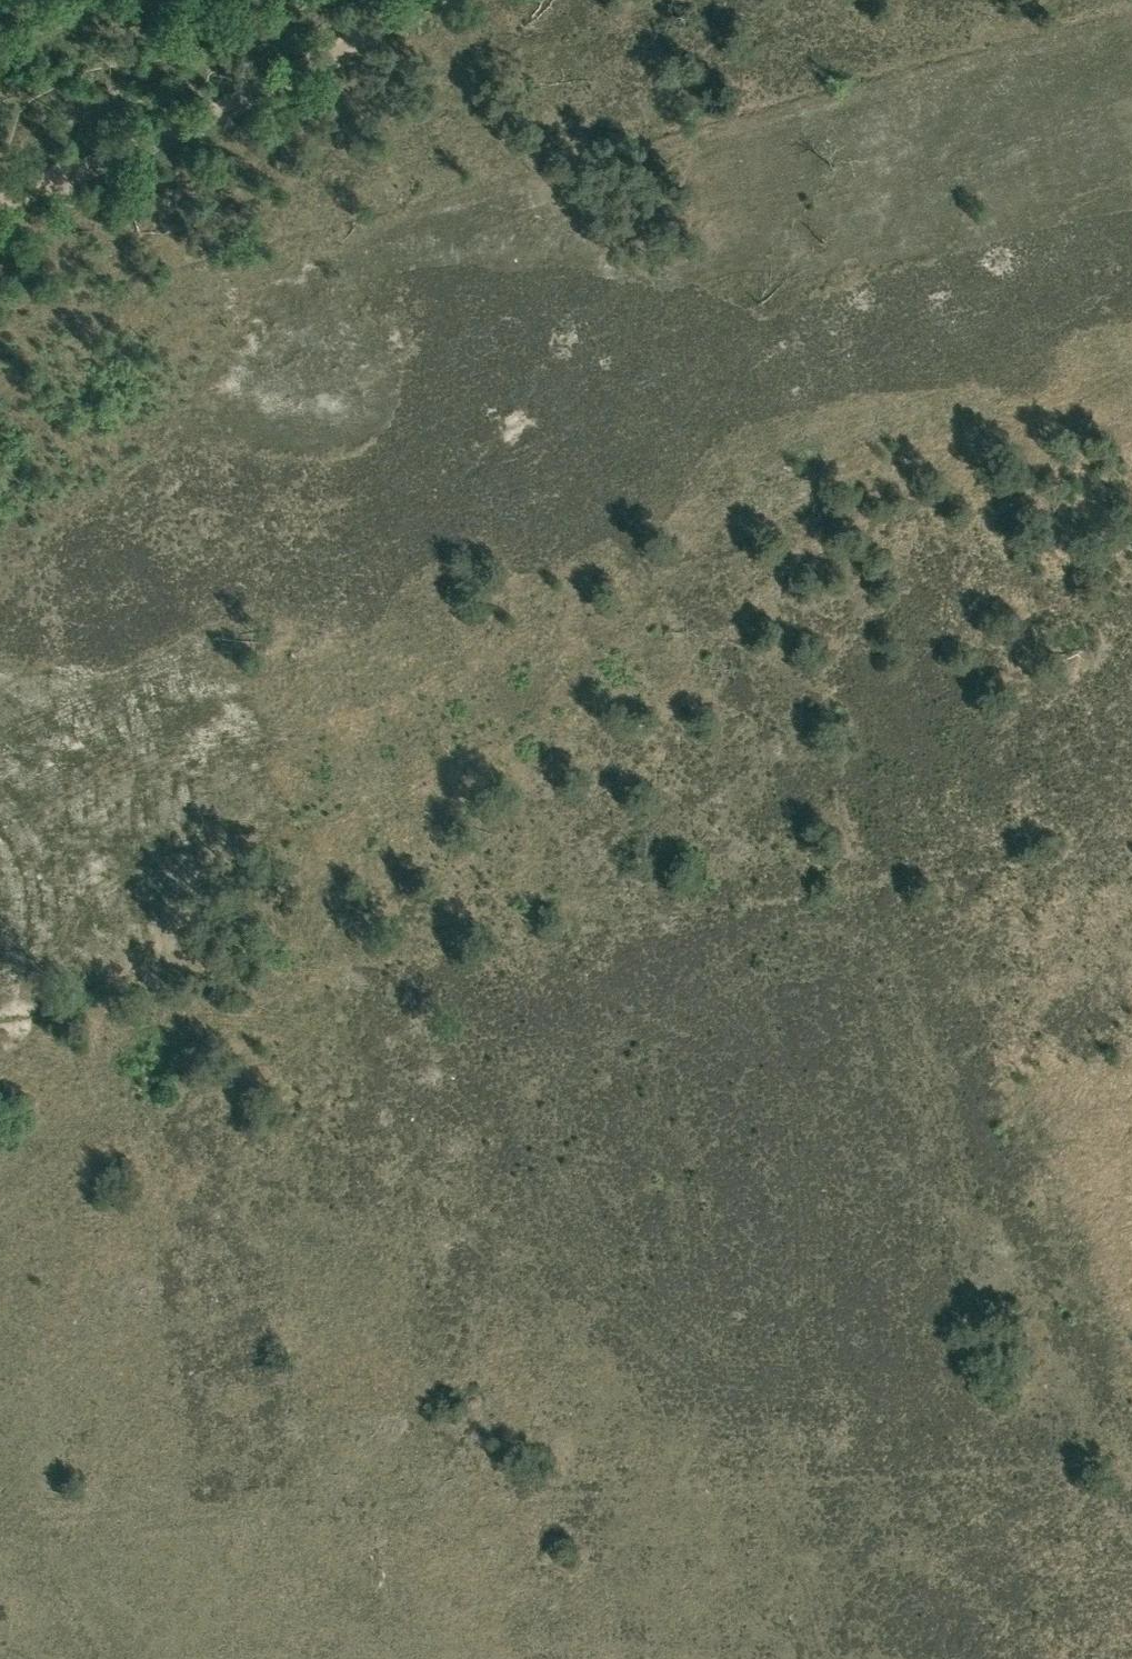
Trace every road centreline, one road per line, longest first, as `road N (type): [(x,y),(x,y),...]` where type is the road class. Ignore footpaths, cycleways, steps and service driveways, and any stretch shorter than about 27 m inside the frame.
road 1 (track): [(435,0),(0,216)]

